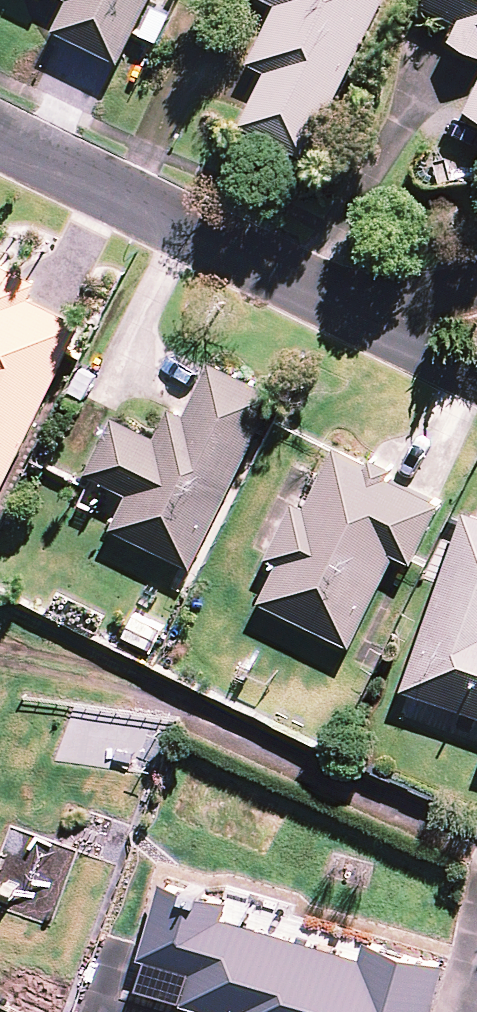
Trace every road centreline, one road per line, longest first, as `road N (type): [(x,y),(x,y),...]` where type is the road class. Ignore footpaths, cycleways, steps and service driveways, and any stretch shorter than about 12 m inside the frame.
road 1 (residential): [(372,313),(0,143)]

